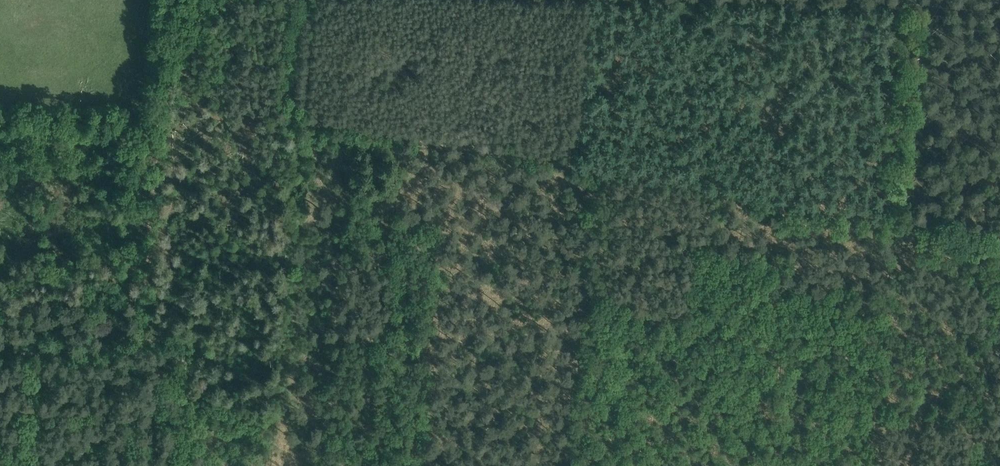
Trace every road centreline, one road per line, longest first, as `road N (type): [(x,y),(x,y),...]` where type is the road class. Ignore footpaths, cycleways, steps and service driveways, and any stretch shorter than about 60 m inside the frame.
road 1 (track): [(0,305),(152,305)]

